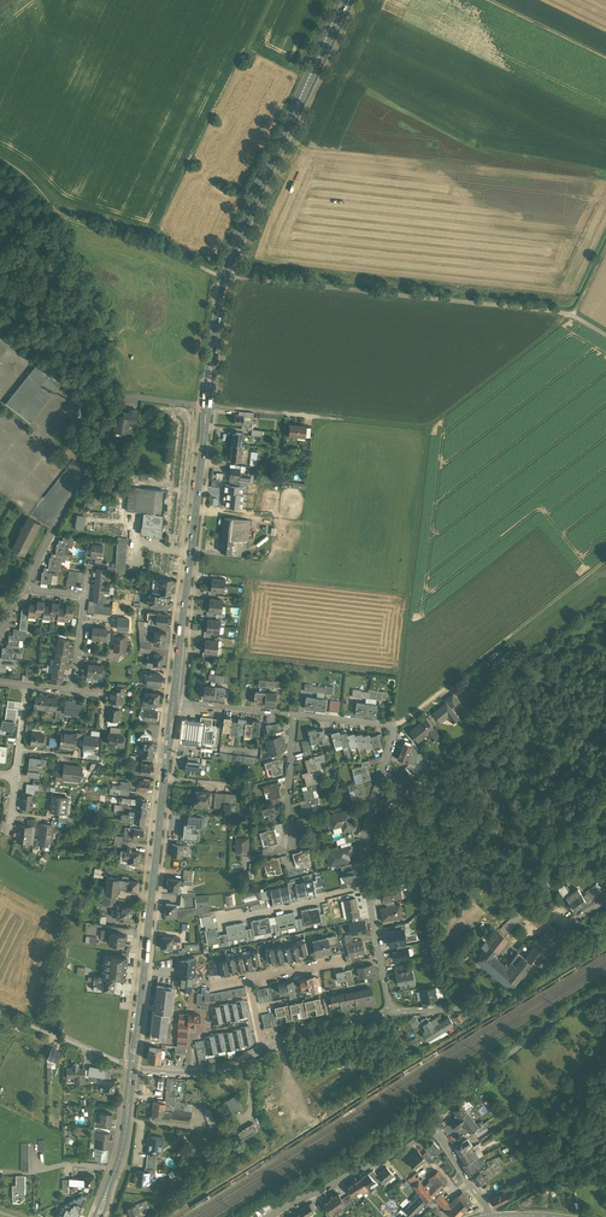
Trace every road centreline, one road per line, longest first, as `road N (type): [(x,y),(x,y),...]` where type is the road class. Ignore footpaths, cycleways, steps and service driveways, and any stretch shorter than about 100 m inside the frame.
road 1 (track): [(394,728),(427,431),(570,315)]
road 2 (primary): [(207,405),(219,310),(240,240),(346,0)]
road 3 (primary): [(132,1069),(174,700)]
road 4 (residential): [(207,405),(123,396),(23,589)]
road 5 (primary): [(174,700),(207,405)]
road 6 (residential): [(296,714),(394,728),(361,853),(366,885)]
road 7 (residential): [(605,902),(575,922),(508,996),(391,1013)]
road 8 (residential): [(434,1125),(441,1106),(605,986)]
road 9 (track): [(453,684),(605,564)]
road 10 (residential): [(265,1216),(434,1125)]
road 11 (track): [(58,219),(229,277)]
road 12 (residential): [(296,714),(289,848),(246,862)]
road 13 (primary): [(98,1216),(125,1133),(132,1069)]
road 14 (residential): [(366,885),(222,919)]
road 15 (residential): [(132,1069),(0,1012)]
road 16 (residential): [(264,1050),(212,1070),(132,1069)]
road 17 (residential): [(391,1013),(314,1028),(264,1050)]
road 18 (residential): [(366,885),(391,1013)]
road 19 (residential): [(174,700),(296,714)]

